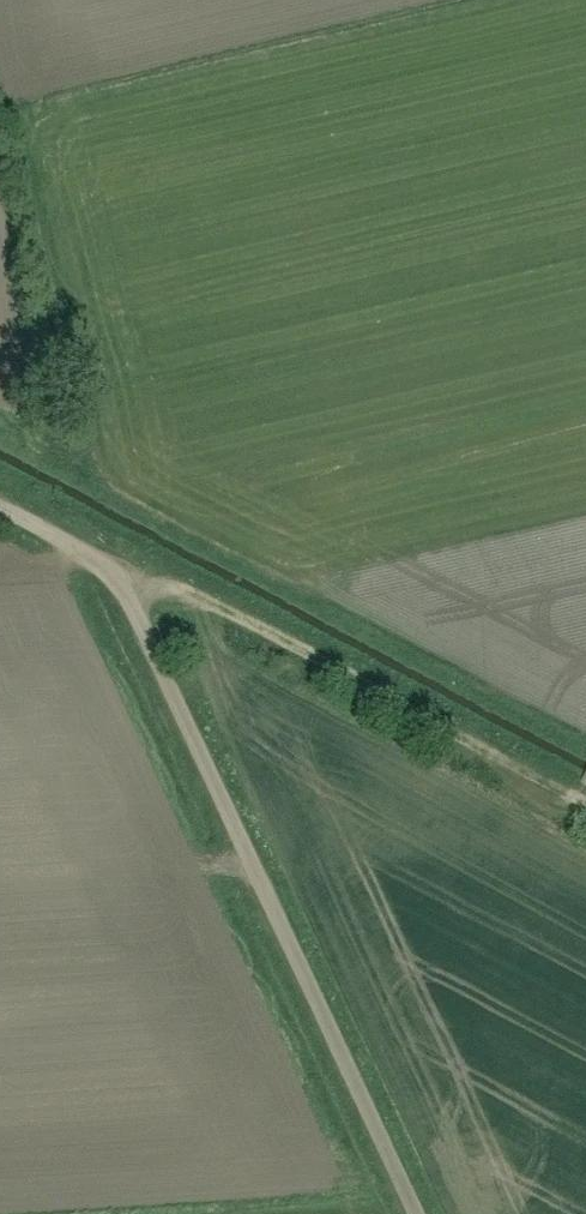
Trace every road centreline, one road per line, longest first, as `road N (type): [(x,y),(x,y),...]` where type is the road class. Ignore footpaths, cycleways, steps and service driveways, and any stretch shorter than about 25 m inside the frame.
road 1 (residential): [(415,1213),(132,617),(97,564),(0,498)]
road 2 (track): [(585,811),(33,515)]

